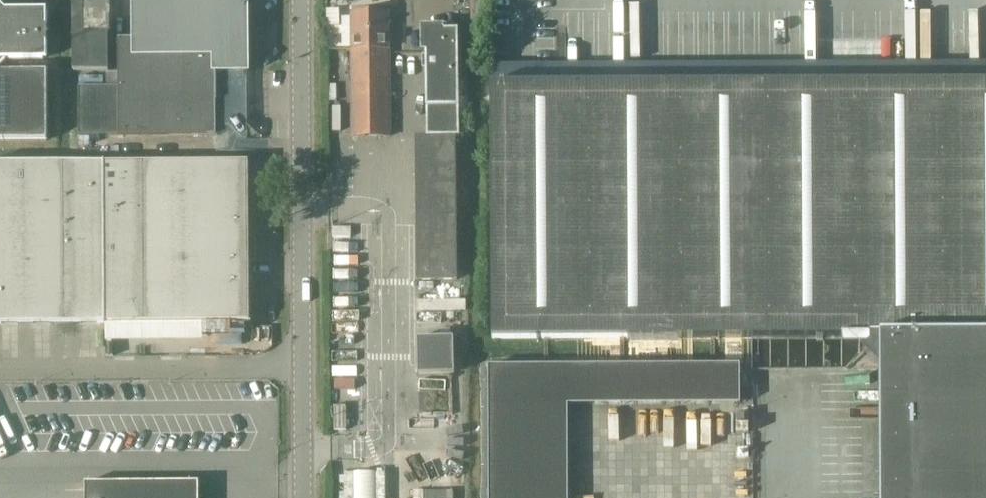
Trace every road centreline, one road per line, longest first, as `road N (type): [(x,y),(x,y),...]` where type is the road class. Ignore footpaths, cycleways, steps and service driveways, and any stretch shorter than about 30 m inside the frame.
road 1 (unclassified): [(303,497),(302,0)]

